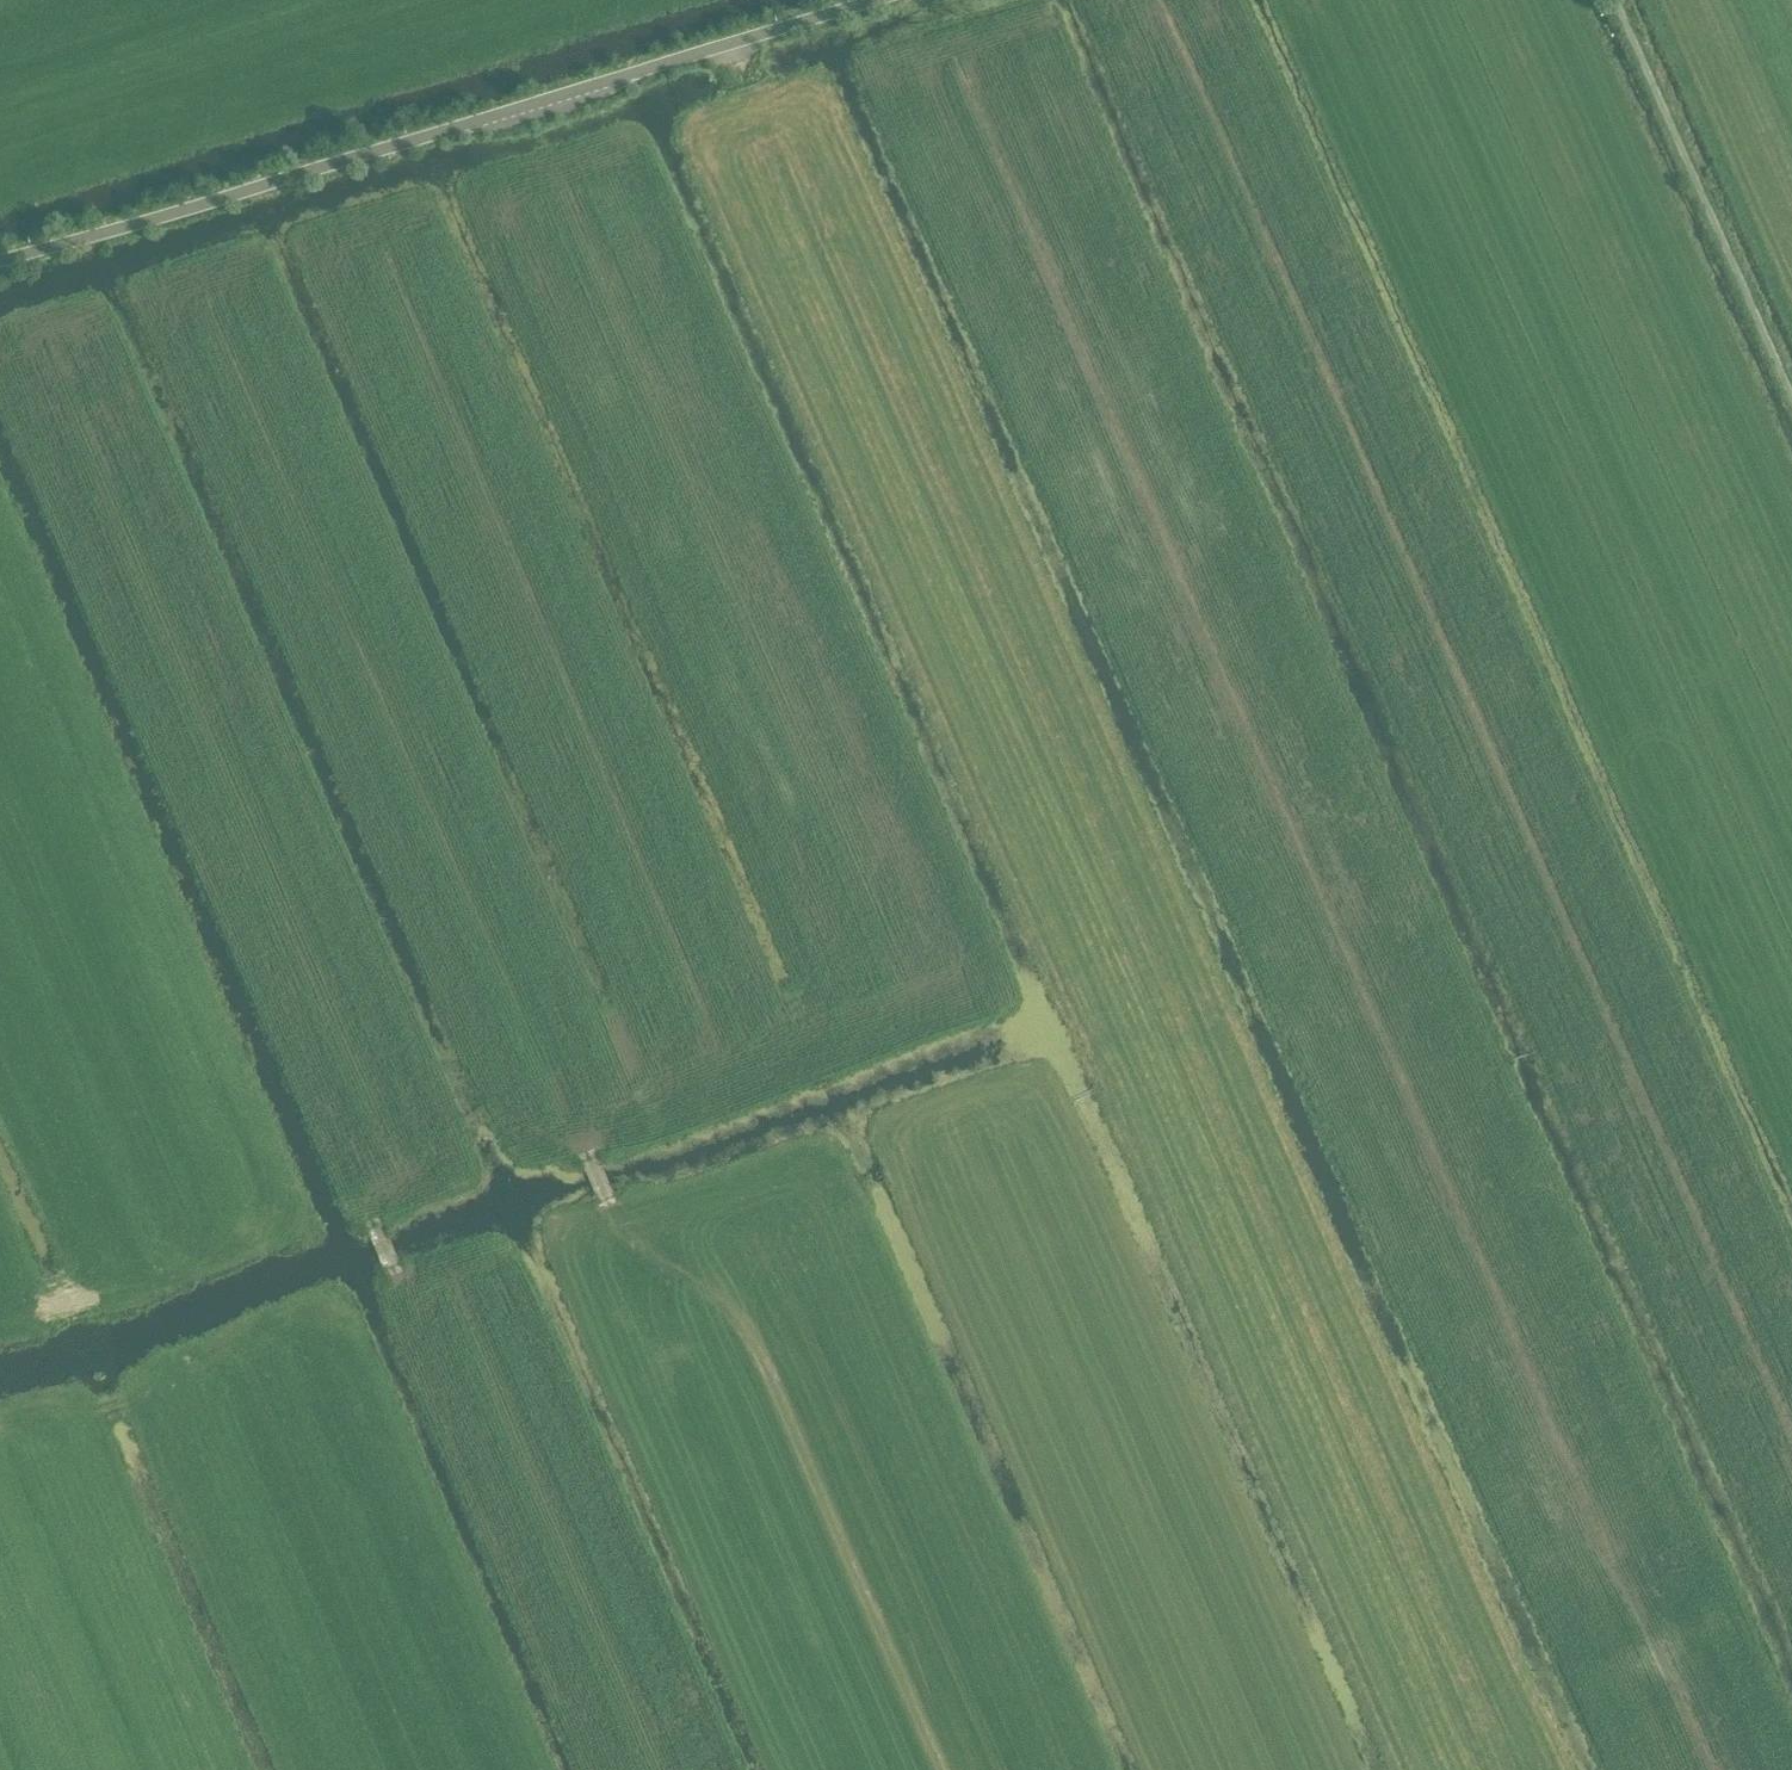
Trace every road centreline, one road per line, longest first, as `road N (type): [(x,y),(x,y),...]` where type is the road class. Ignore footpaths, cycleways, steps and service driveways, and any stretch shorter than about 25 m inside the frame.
road 1 (unclassified): [(0,263),(876,0)]

